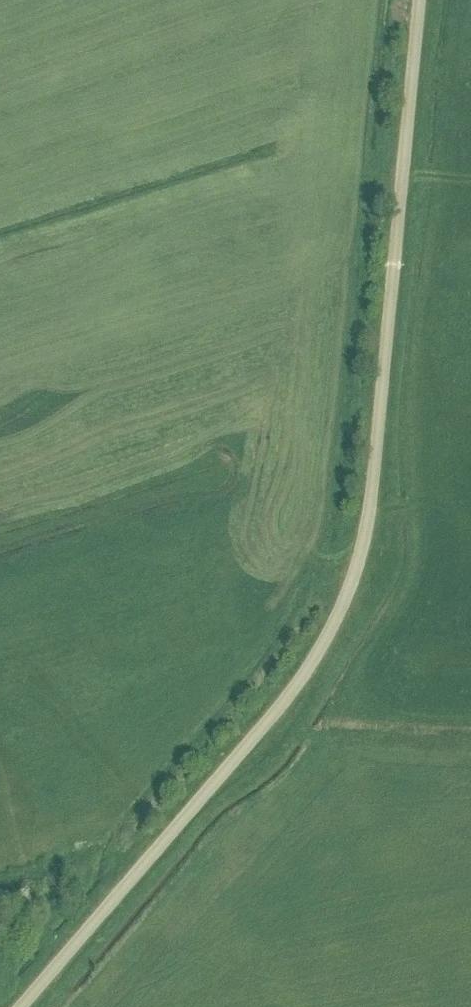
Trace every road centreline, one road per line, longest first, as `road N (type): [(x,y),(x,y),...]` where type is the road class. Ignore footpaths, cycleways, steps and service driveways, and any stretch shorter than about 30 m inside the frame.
road 1 (unclassified): [(20,1006),(277,709),(314,659),(351,585),(378,436),(421,0)]

